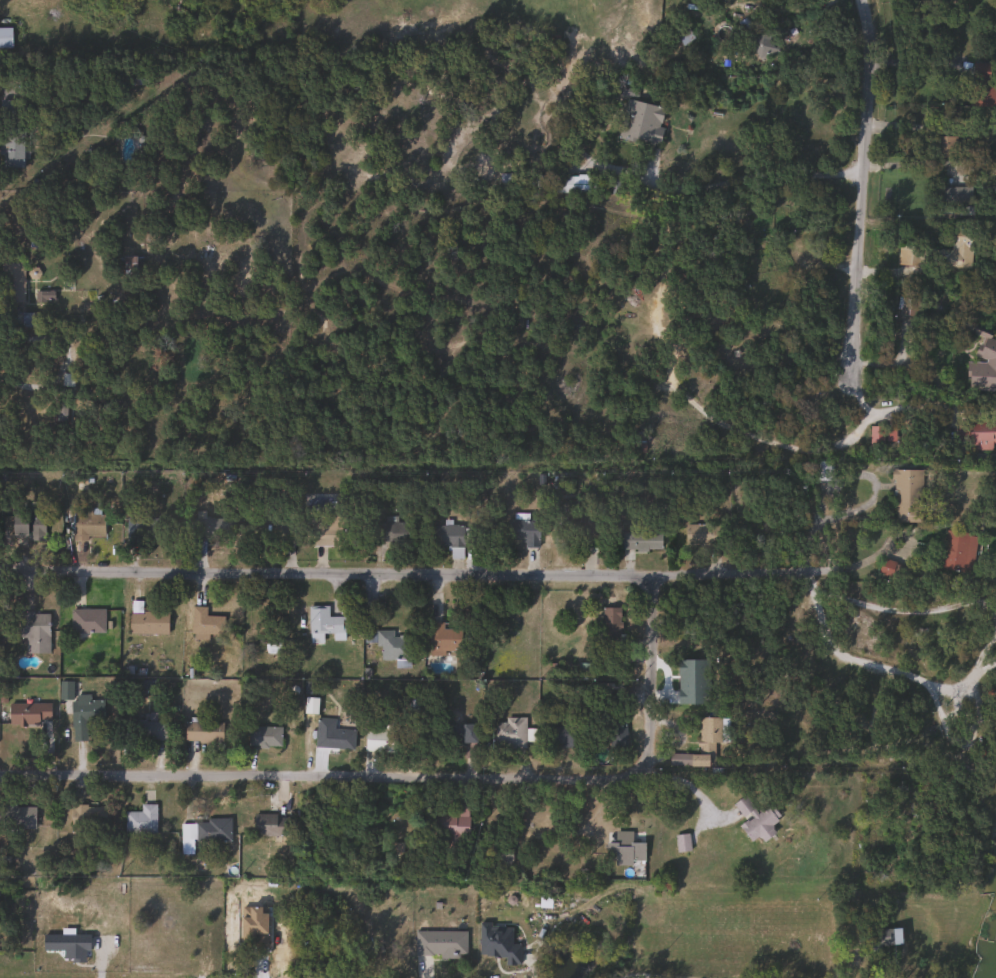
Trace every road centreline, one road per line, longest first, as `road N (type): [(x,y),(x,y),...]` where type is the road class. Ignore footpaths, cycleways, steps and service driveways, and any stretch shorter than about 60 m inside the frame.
road 1 (residential): [(0,566),(608,582),(842,574),(902,544)]
road 2 (residential): [(0,885),(145,881),(473,898),(828,894)]
road 3 (residential): [(647,581),(645,769),(603,782),(369,775)]
road 4 (residential): [(859,394),(853,268),(867,79),(861,0)]
road 5 (residential): [(0,774),(369,775)]

